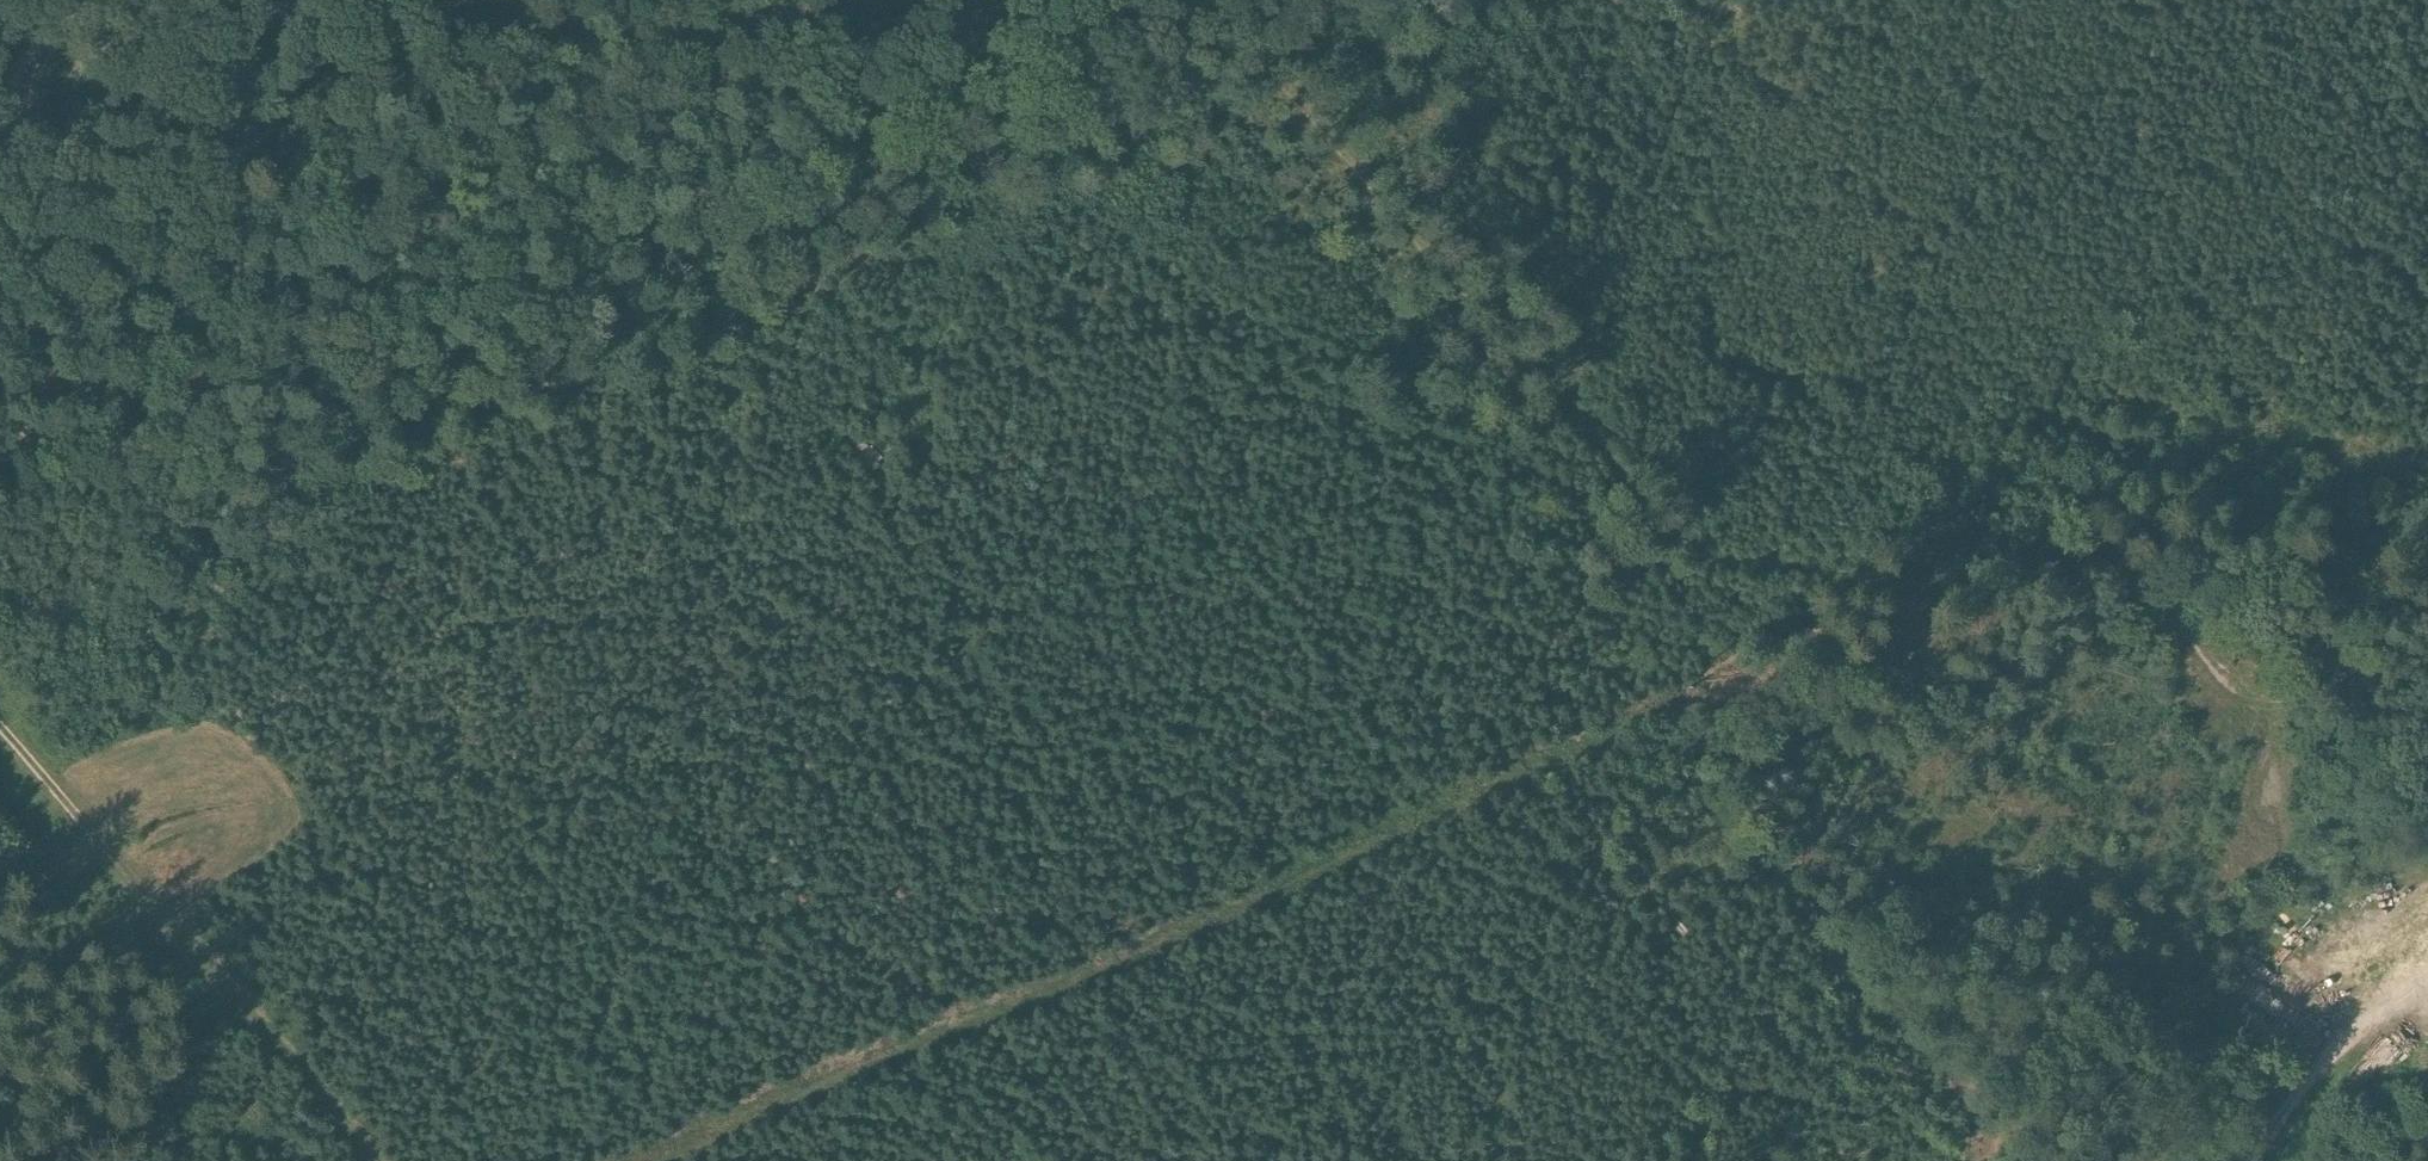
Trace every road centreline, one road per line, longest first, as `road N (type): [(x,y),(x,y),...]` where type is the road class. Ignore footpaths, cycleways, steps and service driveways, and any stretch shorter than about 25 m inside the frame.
road 1 (track): [(2427,626),(2295,708),(2256,705),(2222,678),(2125,563),(2090,556),(1995,564),(1935,588),(1706,559),(1650,510),(1273,76),(1250,61),(1168,41),(1099,38),(1033,57),(991,81),(869,124),(0,490)]
road 2 (track): [(0,734),(371,1160)]
road 3 (track): [(84,0),(0,95)]

